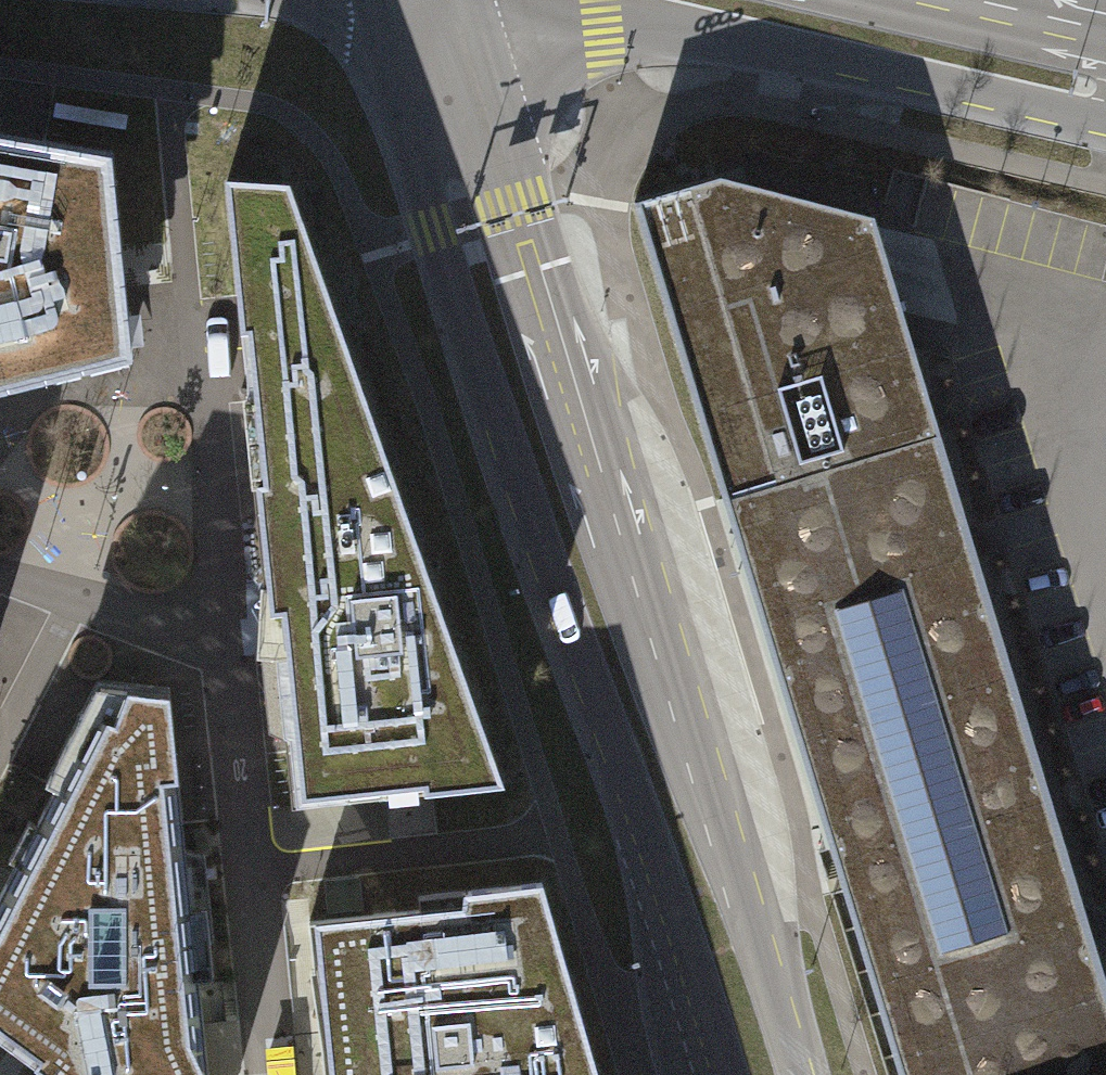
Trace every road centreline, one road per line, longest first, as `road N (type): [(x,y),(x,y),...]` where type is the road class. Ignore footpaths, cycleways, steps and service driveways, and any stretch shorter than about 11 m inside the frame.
road 1 (primary): [(378,0),(434,231),(729,1074)]
road 2 (primary): [(795,1074),(461,8)]
road 3 (tertiary): [(461,8),(707,36),(1051,108),(1105,106)]
road 4 (residential): [(176,166),(221,639)]
road 5 (residential): [(221,639),(270,1074)]
road 6 (tertiary): [(1105,55),(1075,30),(947,0)]
road 7 (residential): [(221,639),(69,591)]
road 8 (residential): [(69,591),(0,729)]

